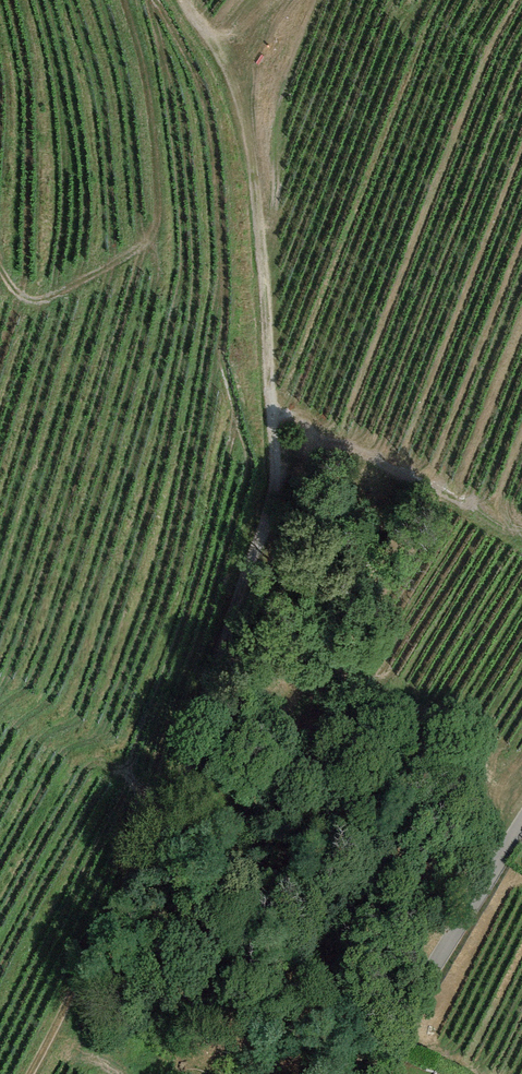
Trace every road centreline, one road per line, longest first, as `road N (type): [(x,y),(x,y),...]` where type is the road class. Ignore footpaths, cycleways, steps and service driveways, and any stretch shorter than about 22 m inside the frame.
road 1 (track): [(180,0),(240,102),(269,332),(269,510),(163,785),(27,1073)]
road 2 (track): [(127,0),(148,79),(158,222),(145,240),(51,298),(20,293),(0,261)]
road 3 (unclassified): [(521,829),(350,1073)]

